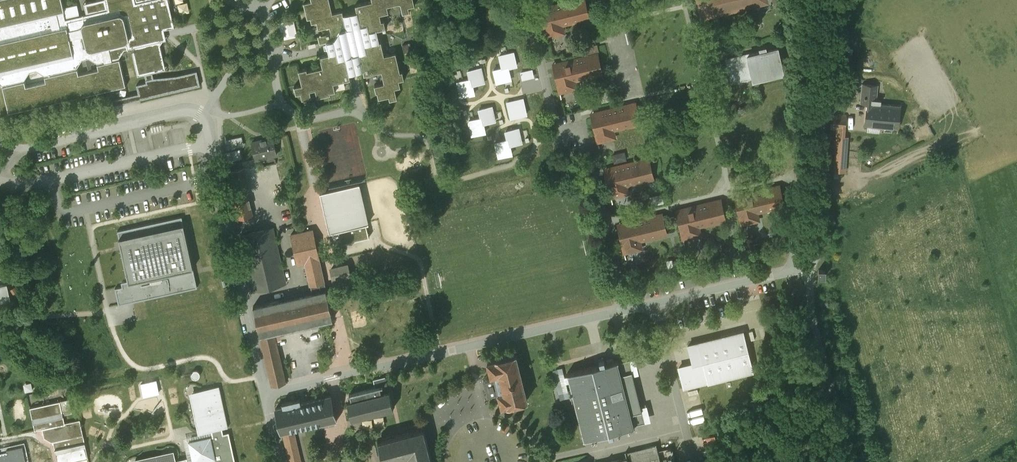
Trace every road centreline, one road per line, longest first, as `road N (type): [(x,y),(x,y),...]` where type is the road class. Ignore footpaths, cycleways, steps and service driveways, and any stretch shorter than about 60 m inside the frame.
road 1 (residential): [(269,388),(628,309)]
road 2 (residential): [(527,0),(555,114),(584,134),(628,309)]
road 3 (residential): [(792,271),(799,0)]
road 4 (unclassified): [(843,0),(819,128),(812,266)]
road 5 (residential): [(213,163),(213,132),(189,111),(13,149)]
road 6 (residential): [(269,388),(213,163)]
road 7 (residential): [(3,177),(39,183),(204,145),(213,163)]
road 8 (unclassified): [(812,266),(812,297),(856,461)]
road 9 (residential): [(657,303),(792,271)]
road 10 (residential): [(657,303),(689,432)]

